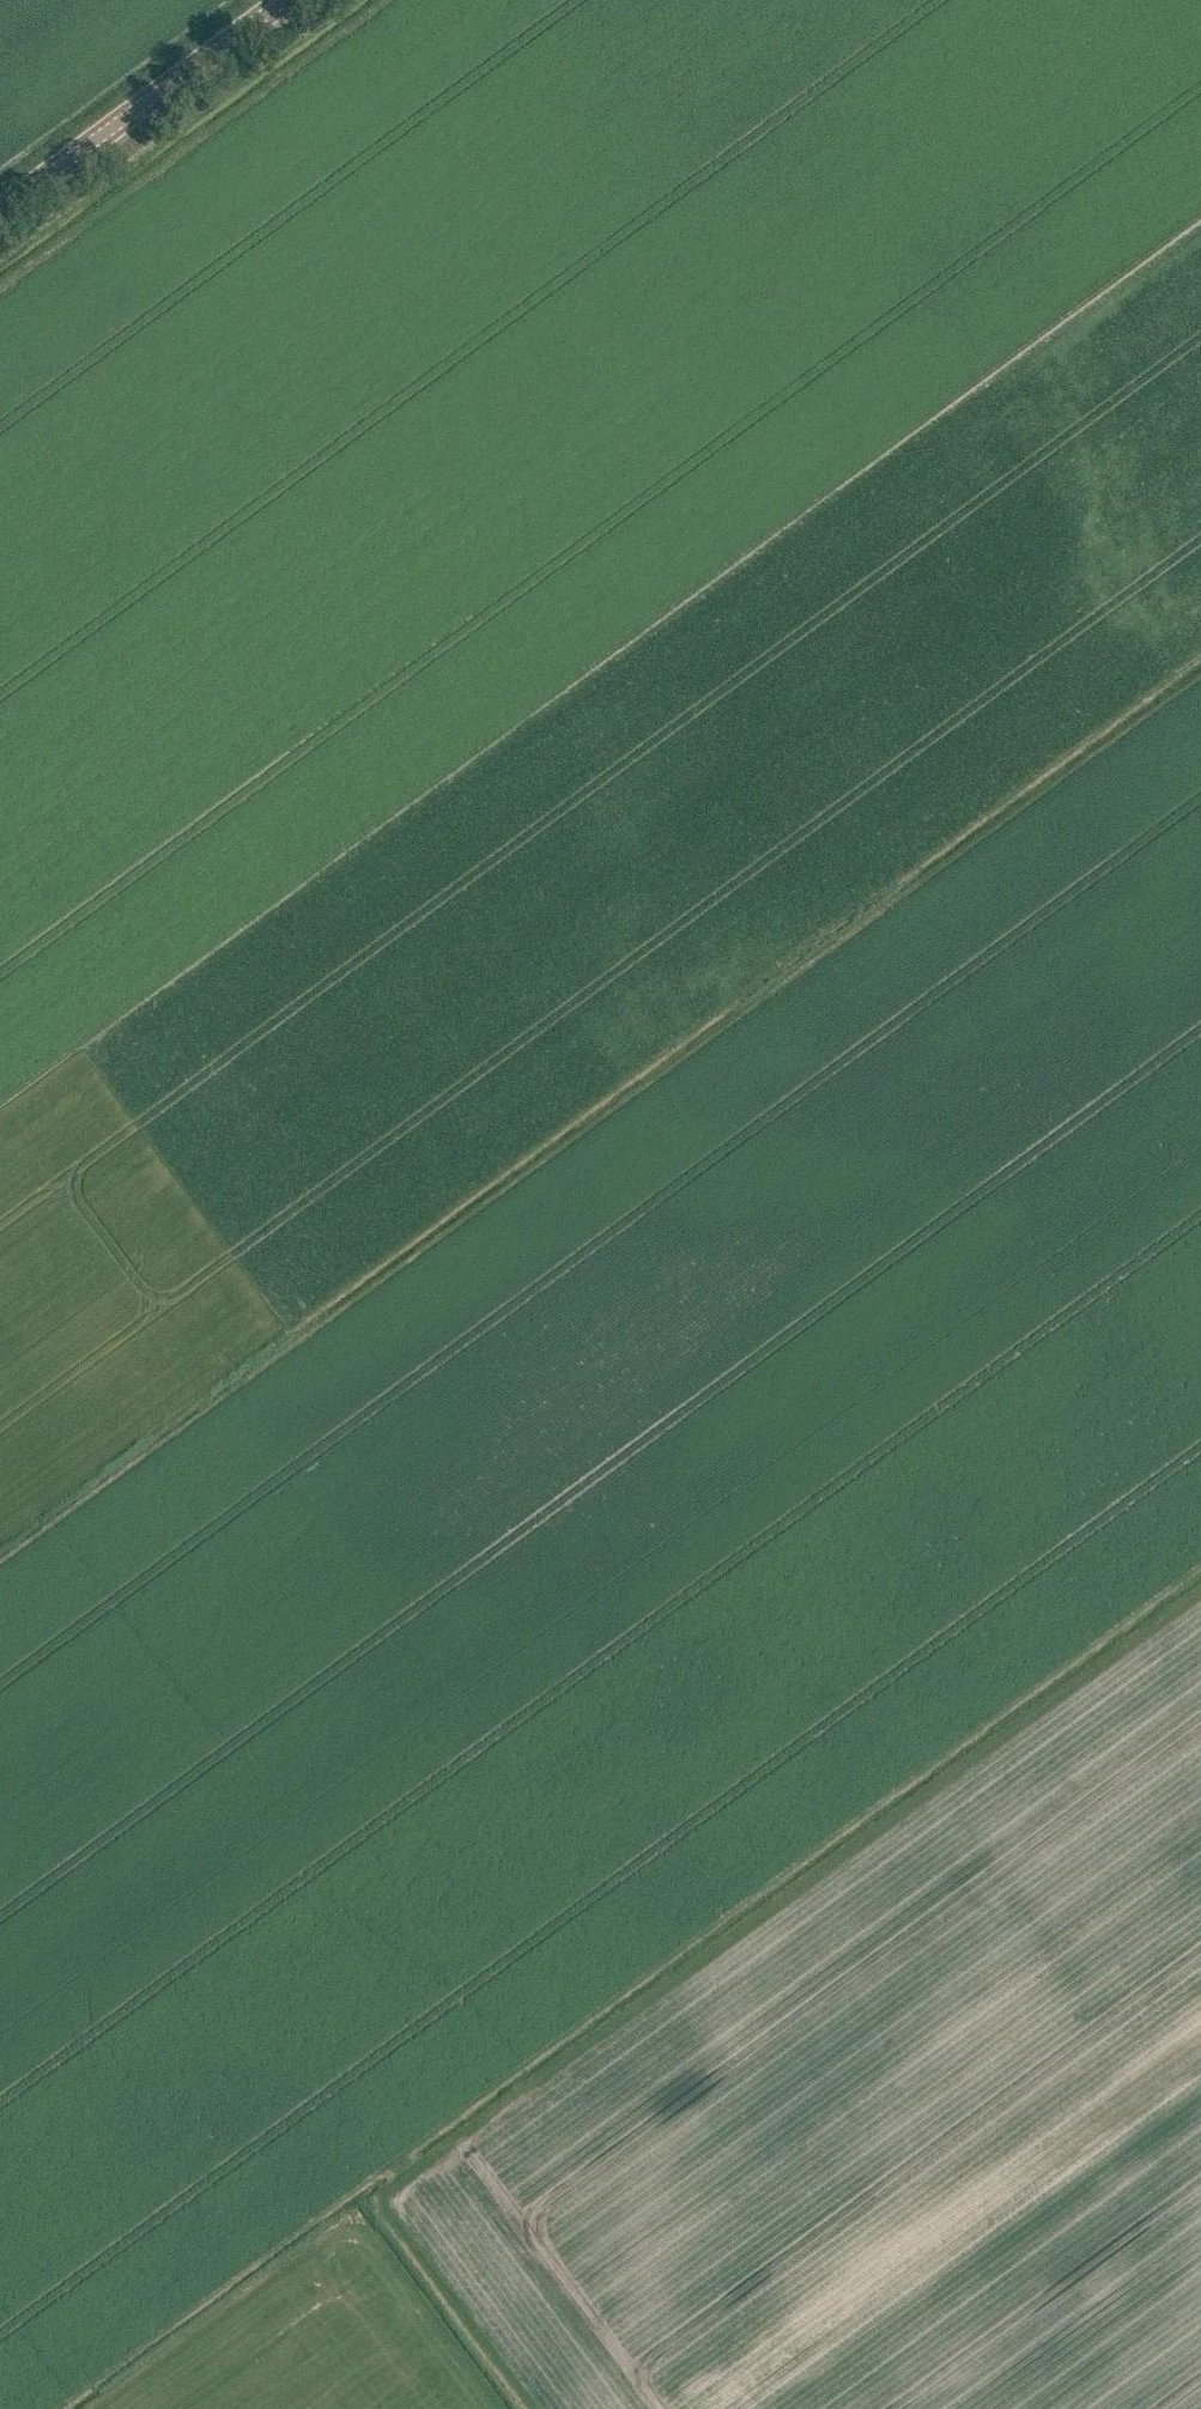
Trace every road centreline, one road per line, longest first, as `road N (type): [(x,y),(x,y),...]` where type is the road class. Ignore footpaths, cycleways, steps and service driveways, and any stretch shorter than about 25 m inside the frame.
road 1 (tertiary): [(0,211),(285,0)]

